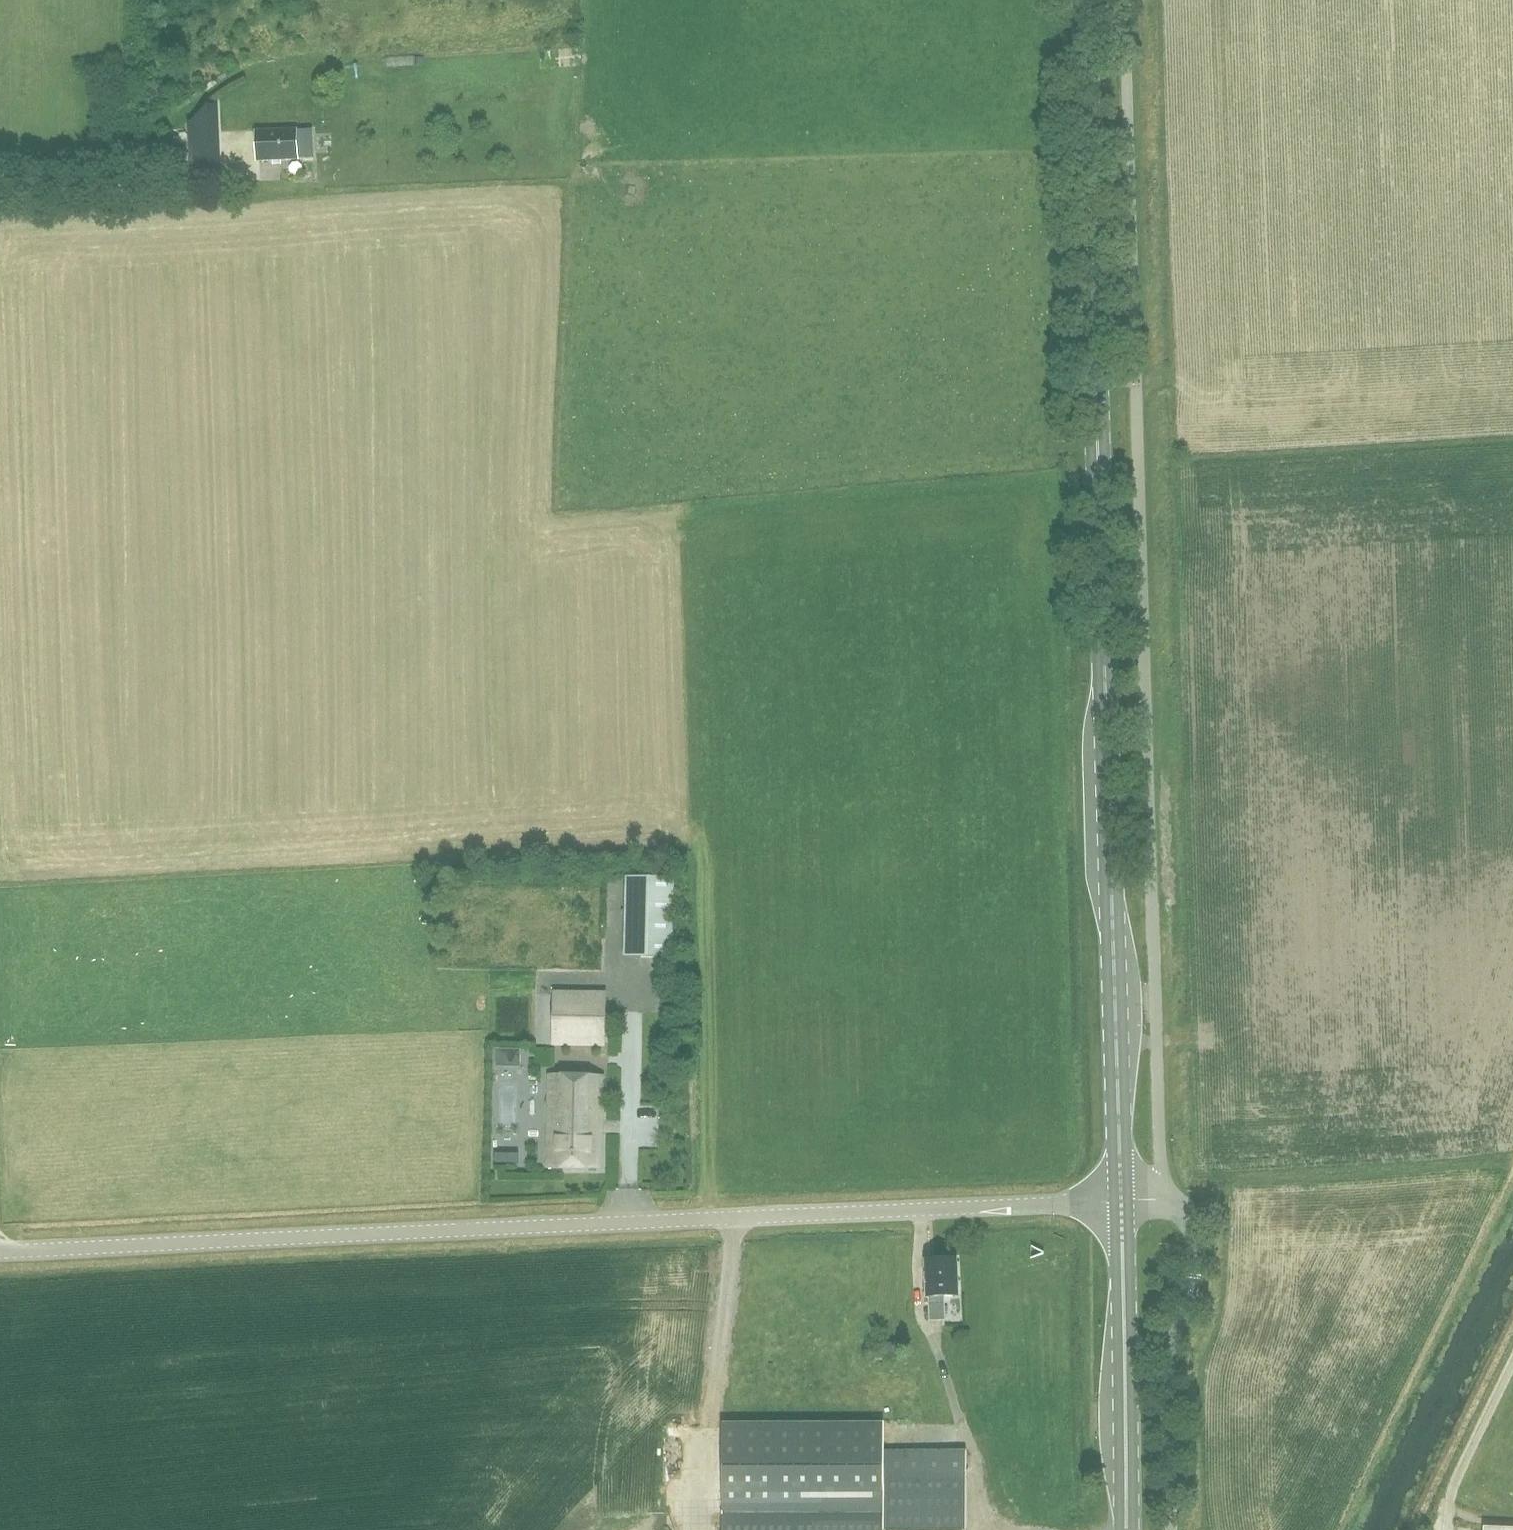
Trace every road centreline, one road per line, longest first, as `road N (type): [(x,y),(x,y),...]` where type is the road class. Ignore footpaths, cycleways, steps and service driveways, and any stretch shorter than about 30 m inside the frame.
road 1 (primary): [(1116,1200),(1083,0)]
road 2 (unclassified): [(1121,0),(1160,1198)]
road 3 (unclassified): [(0,1250),(1116,1200)]
road 4 (unclassified): [(1171,1529),(1164,1367),(1193,1256),(1189,1232),(1160,1198)]
road 5 (primary): [(1125,1529),(1116,1200)]

